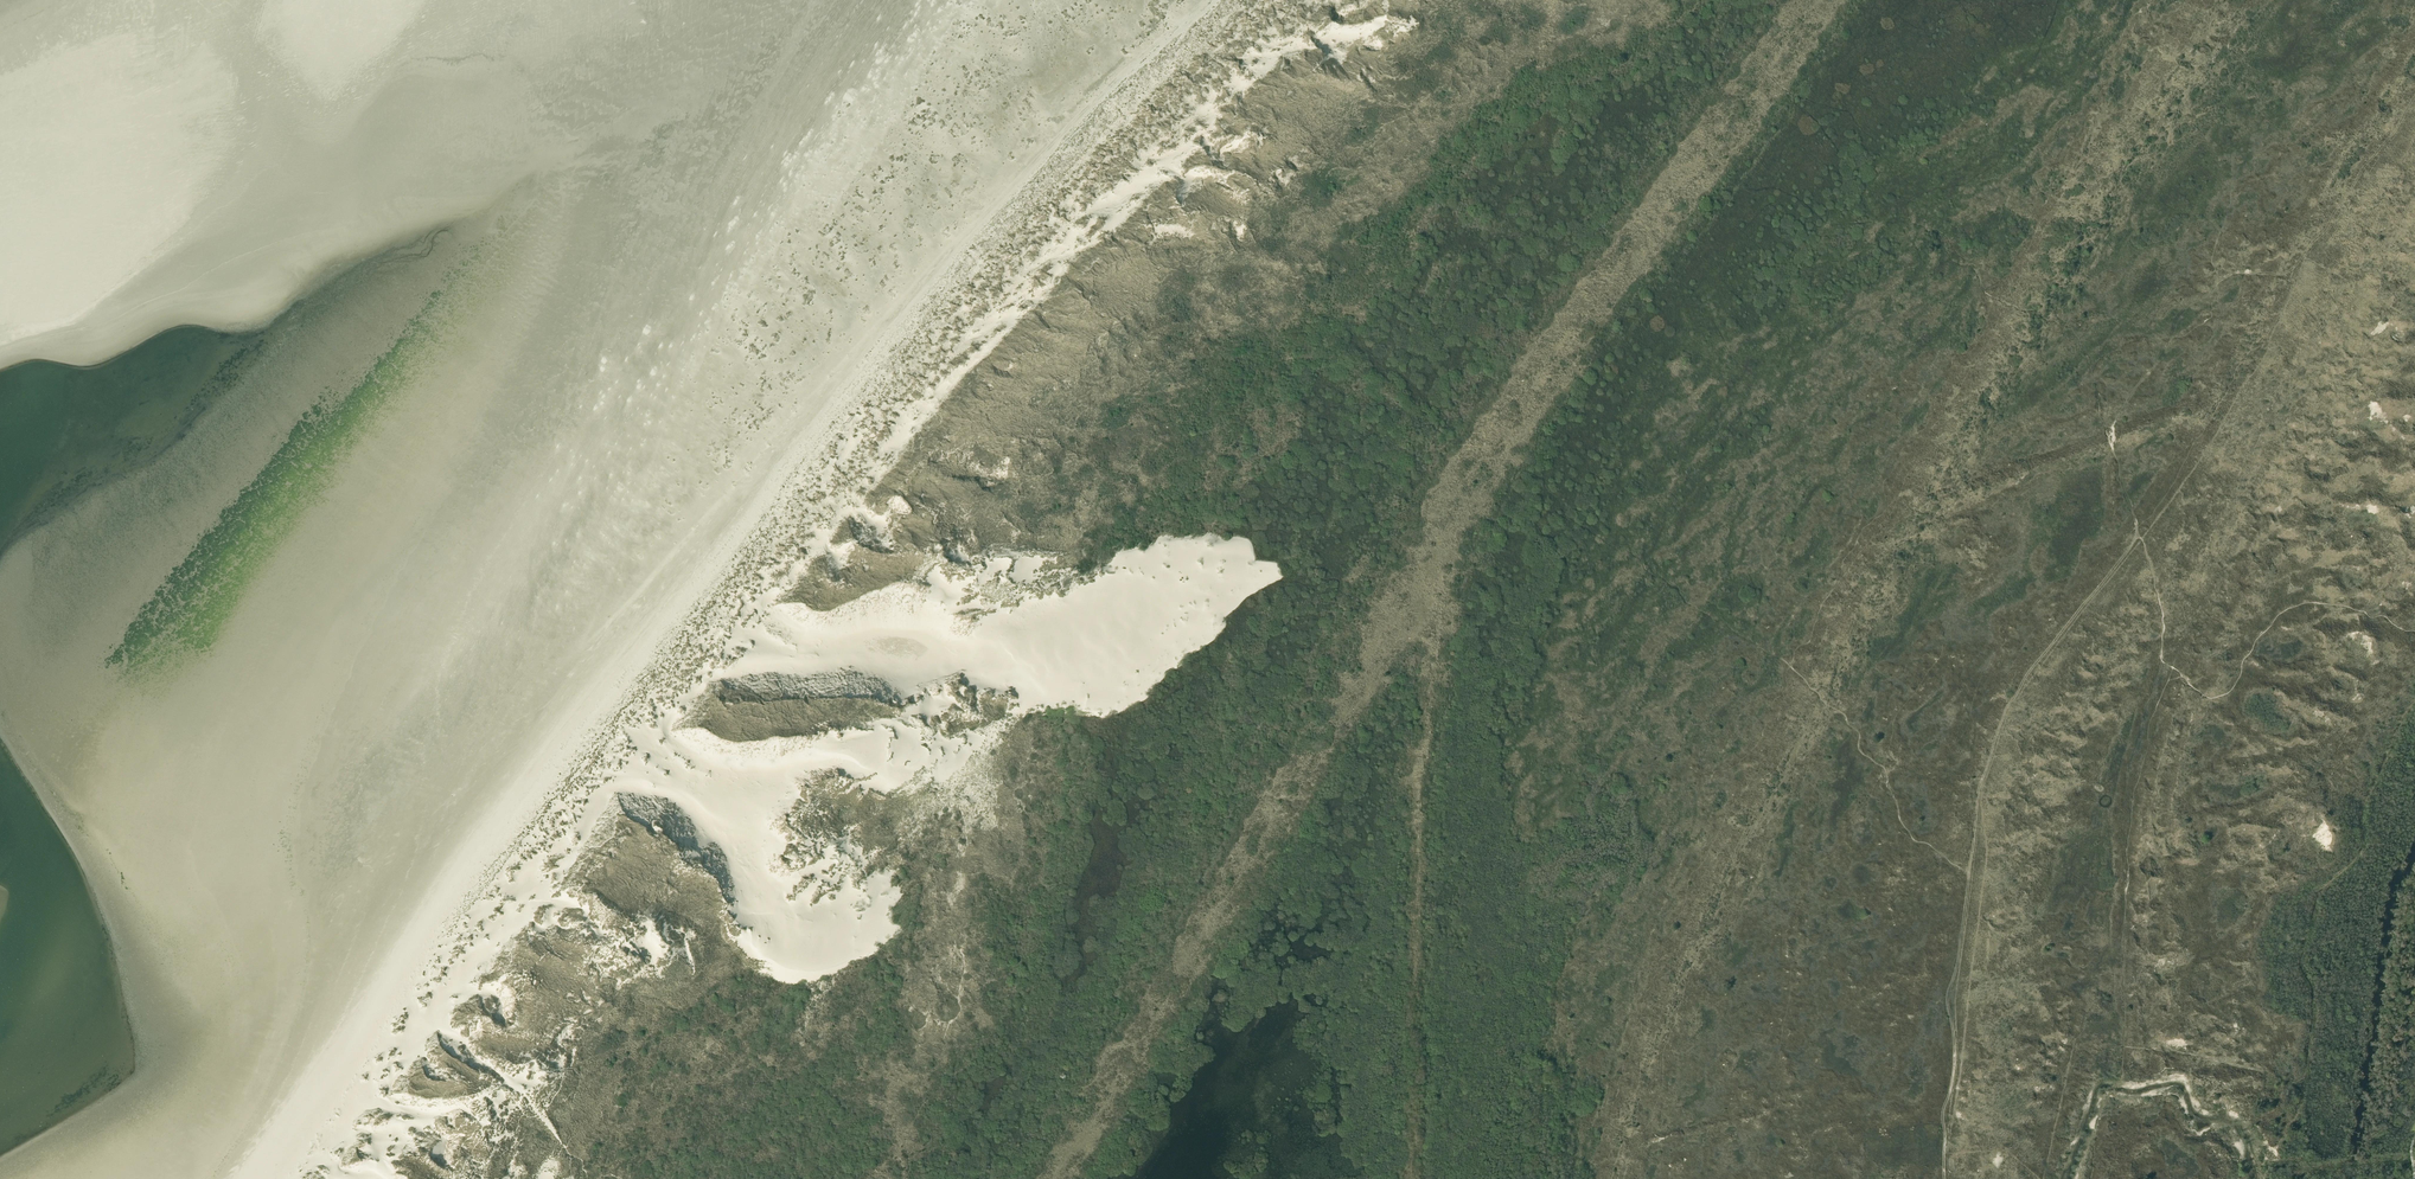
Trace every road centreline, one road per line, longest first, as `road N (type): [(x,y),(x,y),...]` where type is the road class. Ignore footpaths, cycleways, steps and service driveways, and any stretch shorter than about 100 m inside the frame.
road 1 (track): [(1949,1178),(1945,1117),(1955,1072),(1948,990),(1982,786),(2009,708),(2137,530)]

